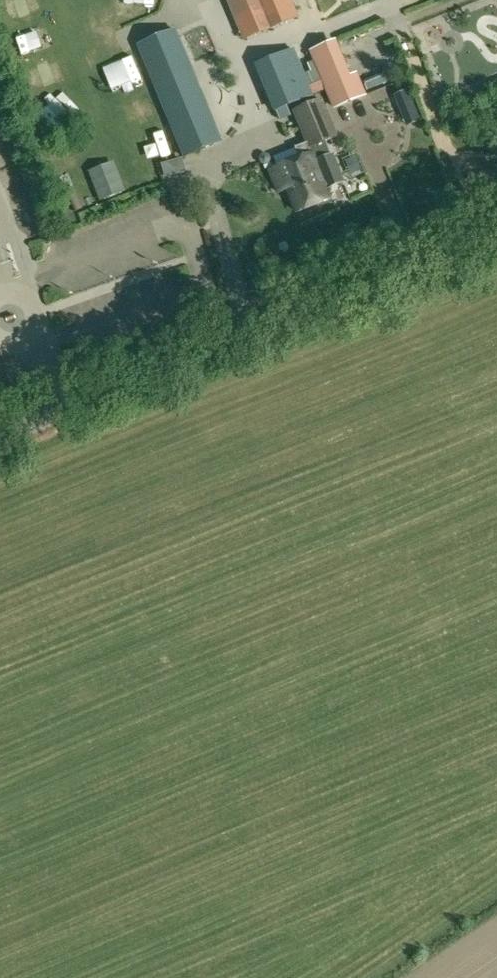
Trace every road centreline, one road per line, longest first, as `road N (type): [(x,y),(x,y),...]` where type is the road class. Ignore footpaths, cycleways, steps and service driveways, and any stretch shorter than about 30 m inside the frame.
road 1 (tertiary): [(0,436),(496,232)]

